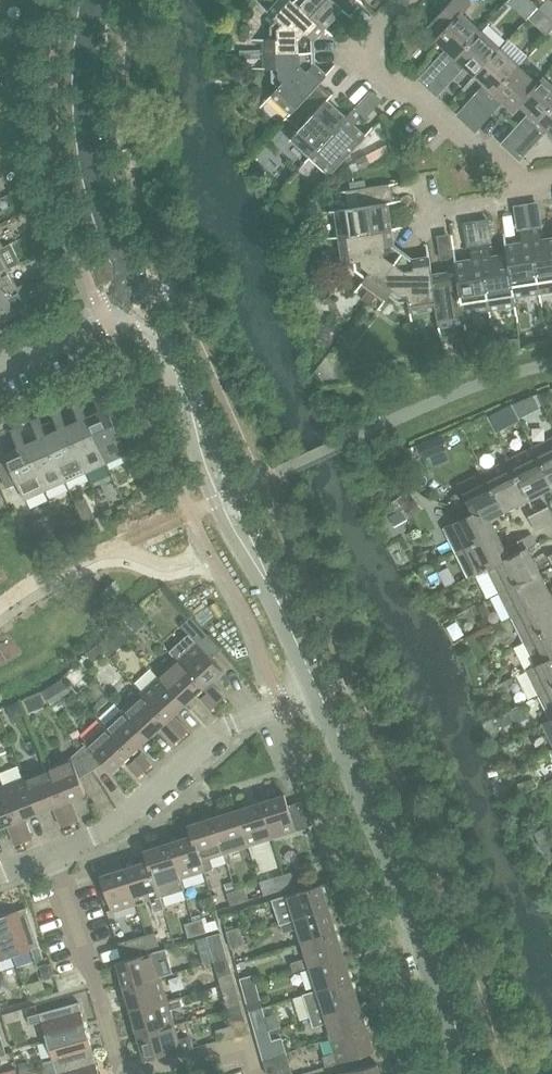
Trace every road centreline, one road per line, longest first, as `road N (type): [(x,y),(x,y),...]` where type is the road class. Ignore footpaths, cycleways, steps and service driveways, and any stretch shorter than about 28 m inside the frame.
road 1 (tertiary): [(317,686),(409,890),(470,1073)]
road 2 (tertiary): [(155,328),(222,529),(317,686)]
road 3 (tertiary): [(317,686),(202,415),(155,328)]
road 4 (residential): [(53,858),(124,816),(228,726),(317,686)]
road 5 (tertiary): [(96,0),(91,125),(100,193),(142,299)]
road 6 (residential): [(522,188),(361,50),(405,0)]
road 7 (residential): [(123,1073),(53,858)]
road 8 (residential): [(144,1073),(233,1048),(241,1073)]

